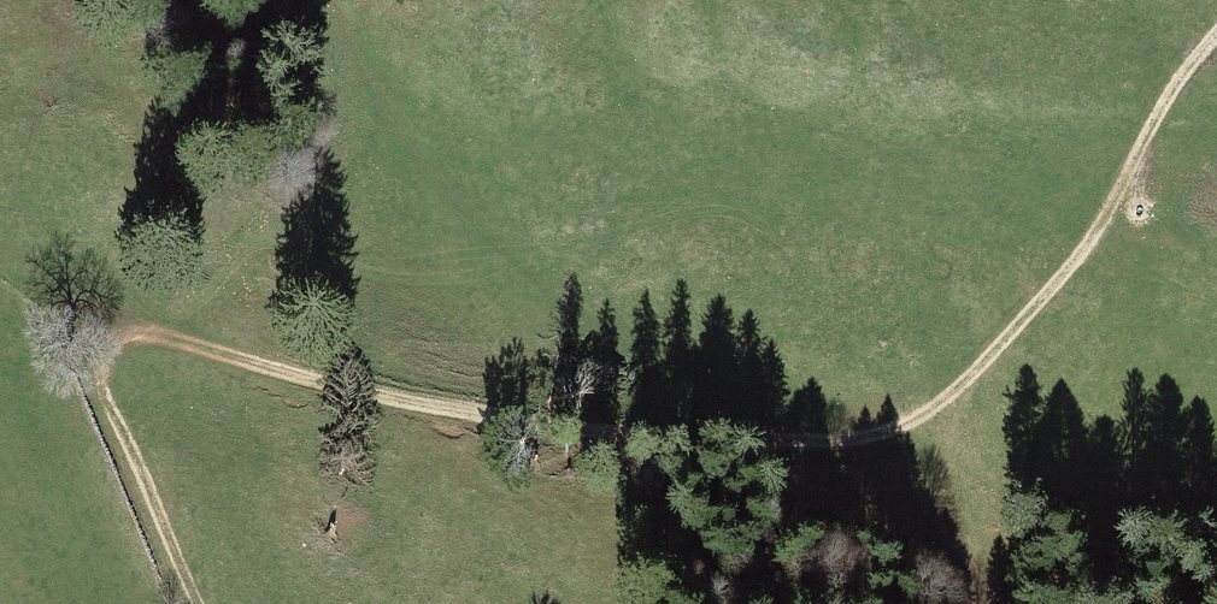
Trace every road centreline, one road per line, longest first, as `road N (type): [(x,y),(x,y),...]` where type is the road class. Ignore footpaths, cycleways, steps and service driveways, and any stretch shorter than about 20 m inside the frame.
road 1 (track): [(0,329),(134,327),(235,362),(459,417),(652,438),(847,448),(914,425),(963,397)]
road 2 (track): [(963,397),(1134,197),(1174,99),(1216,50)]
road 3 (track): [(178,603),(88,373),(97,341),(134,327)]
road 4 (track): [(963,397),(945,469),(950,529),(1006,603)]

